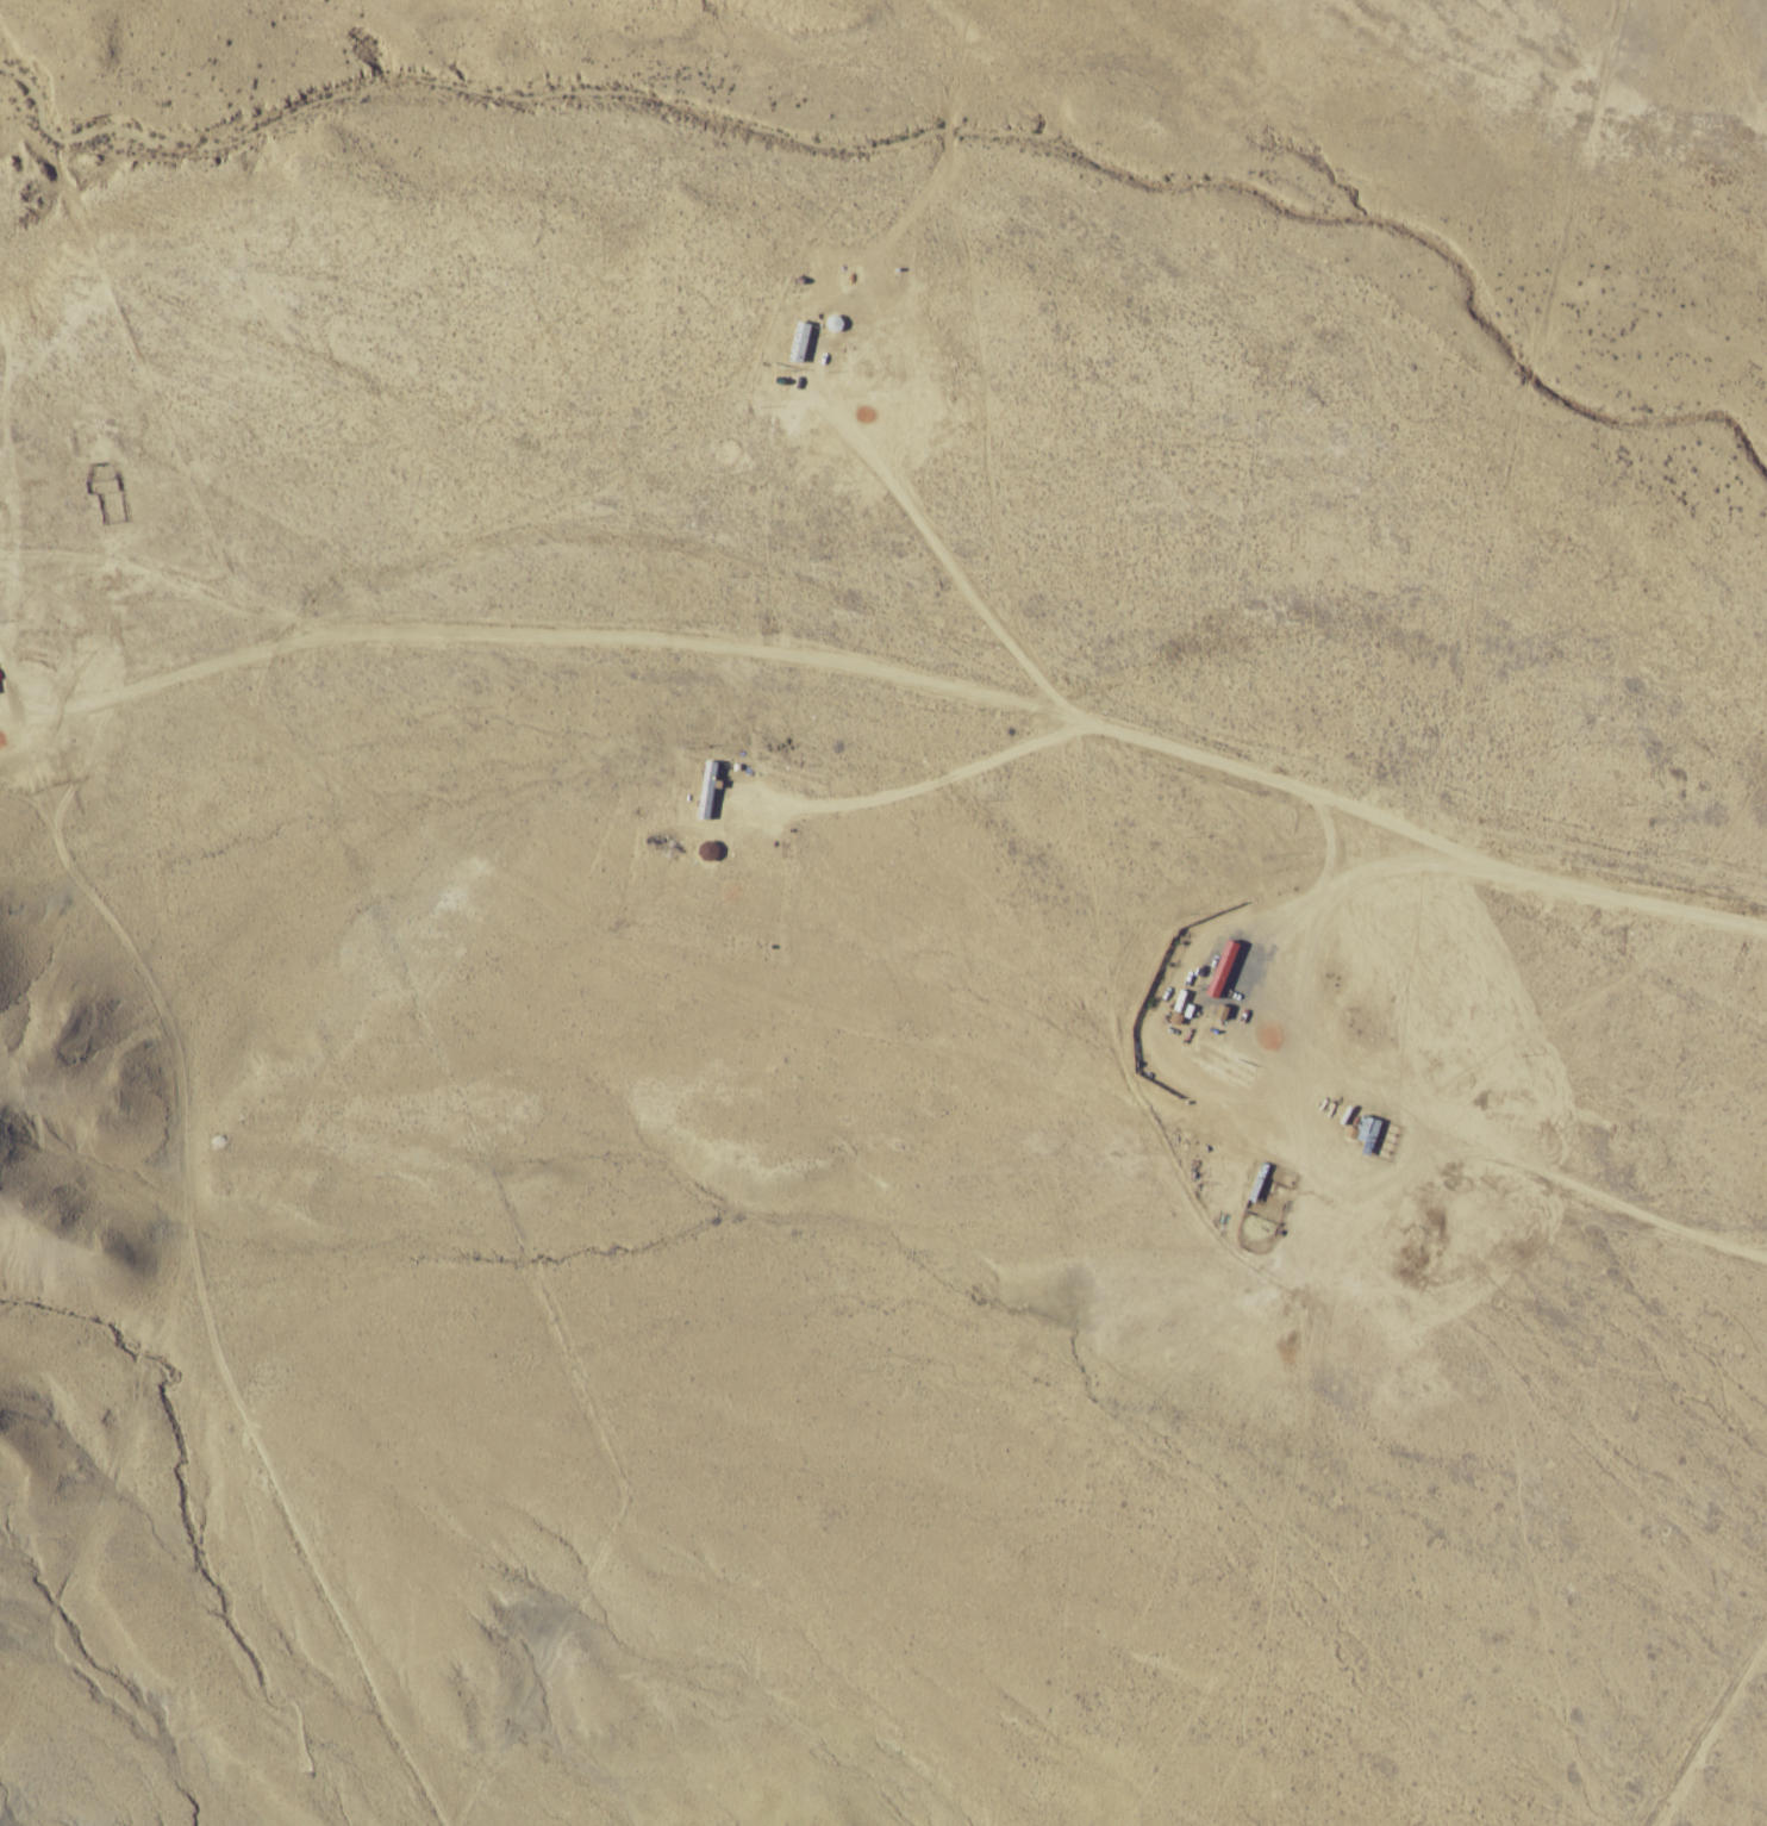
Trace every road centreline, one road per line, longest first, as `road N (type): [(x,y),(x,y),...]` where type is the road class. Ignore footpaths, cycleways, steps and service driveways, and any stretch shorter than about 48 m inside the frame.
road 1 (track): [(1766,1708),(1705,1825)]

